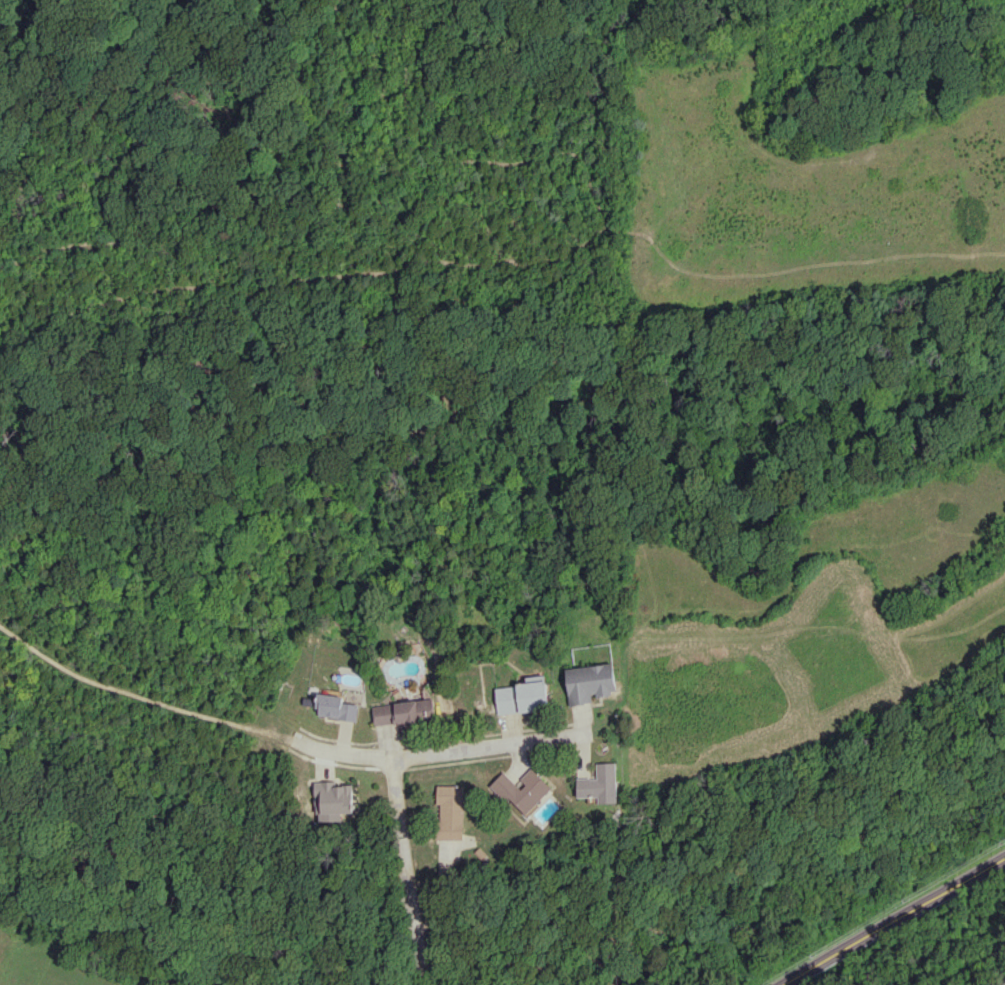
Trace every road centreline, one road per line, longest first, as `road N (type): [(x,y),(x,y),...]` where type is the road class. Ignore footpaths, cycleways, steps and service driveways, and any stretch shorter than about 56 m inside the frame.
road 1 (residential): [(294,737),(392,757),(592,730)]
road 2 (secondary): [(781,984),(1004,856)]
road 3 (residential): [(427,984),(392,757)]

